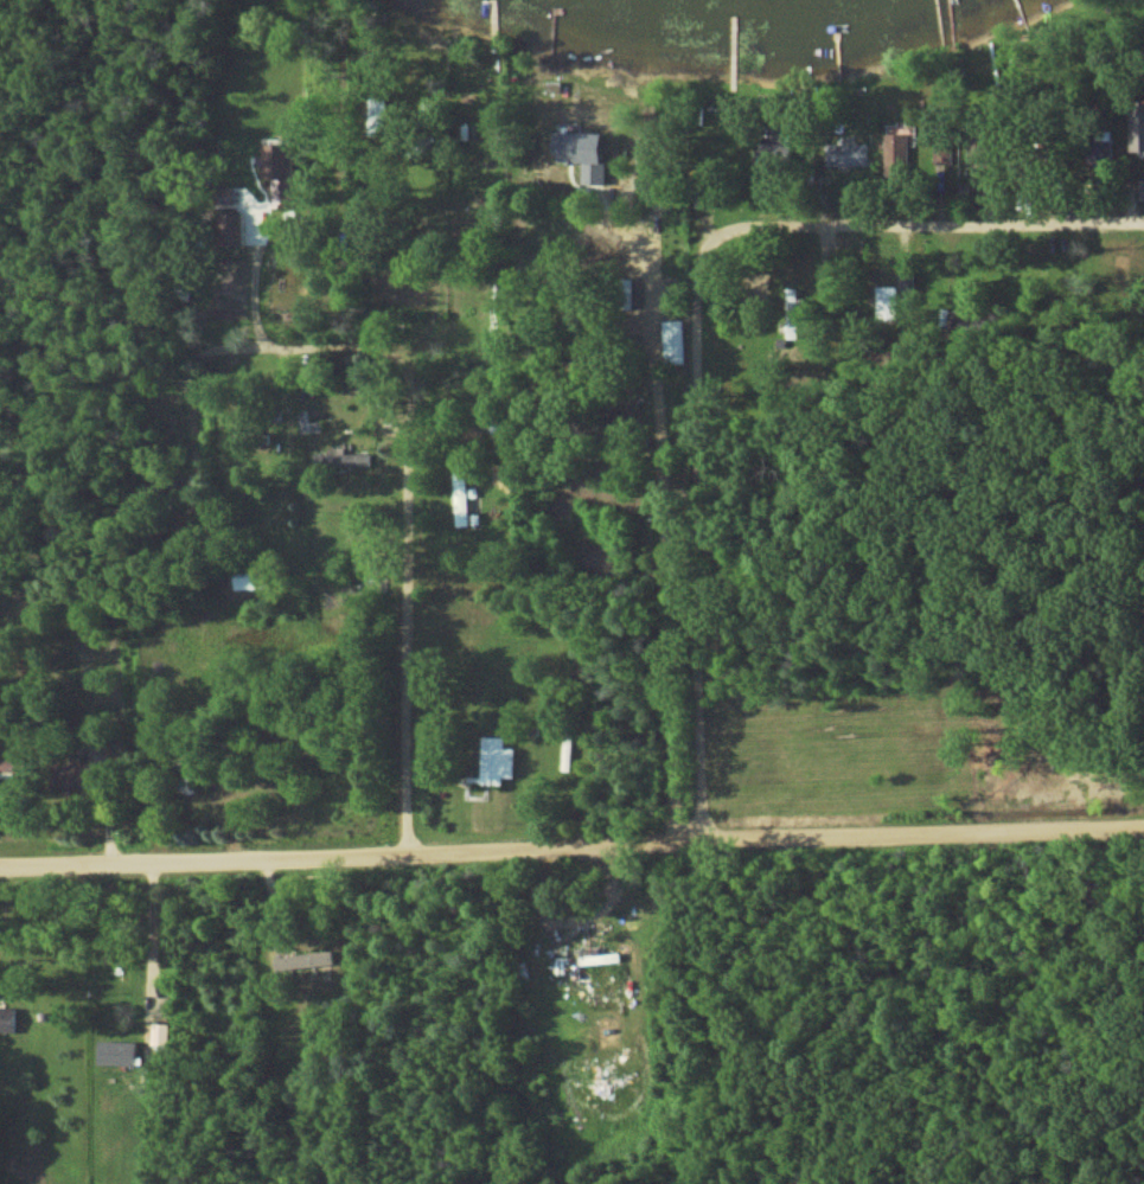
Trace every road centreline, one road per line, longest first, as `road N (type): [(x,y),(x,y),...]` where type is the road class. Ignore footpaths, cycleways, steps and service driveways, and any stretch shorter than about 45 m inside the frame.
road 1 (residential): [(405,855),(408,370),(362,343),(263,344),(255,271),(279,212),(357,160),(396,153),(618,183),(635,196),(639,213),(666,443)]
road 2 (residential): [(1143,832),(0,863)]
road 3 (residential): [(56,862),(0,355)]
road 4 (residential): [(1143,219),(743,224),(710,244)]
road 5 (residential): [(680,843),(666,443)]
road 6 (residential): [(705,841),(696,441)]
road 7 (residential): [(696,441),(701,284),(710,244)]

